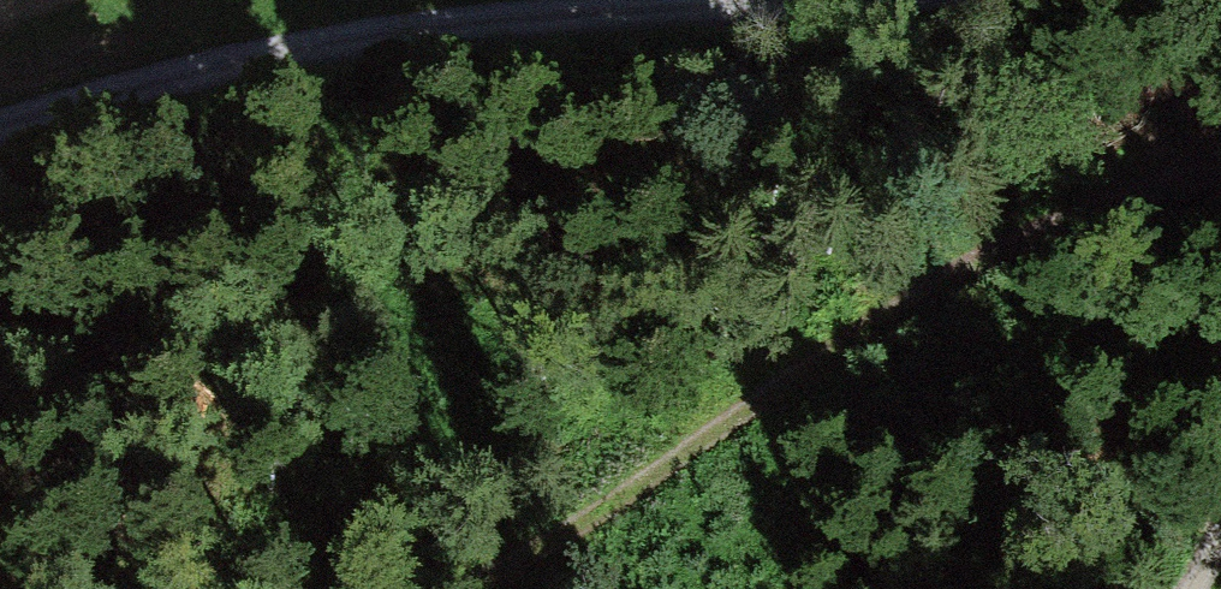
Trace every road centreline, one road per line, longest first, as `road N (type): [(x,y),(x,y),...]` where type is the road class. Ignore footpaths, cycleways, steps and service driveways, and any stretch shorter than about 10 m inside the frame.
road 1 (track): [(1220,147),(418,588)]
road 2 (track): [(0,137),(201,77),(494,21),(749,0)]

